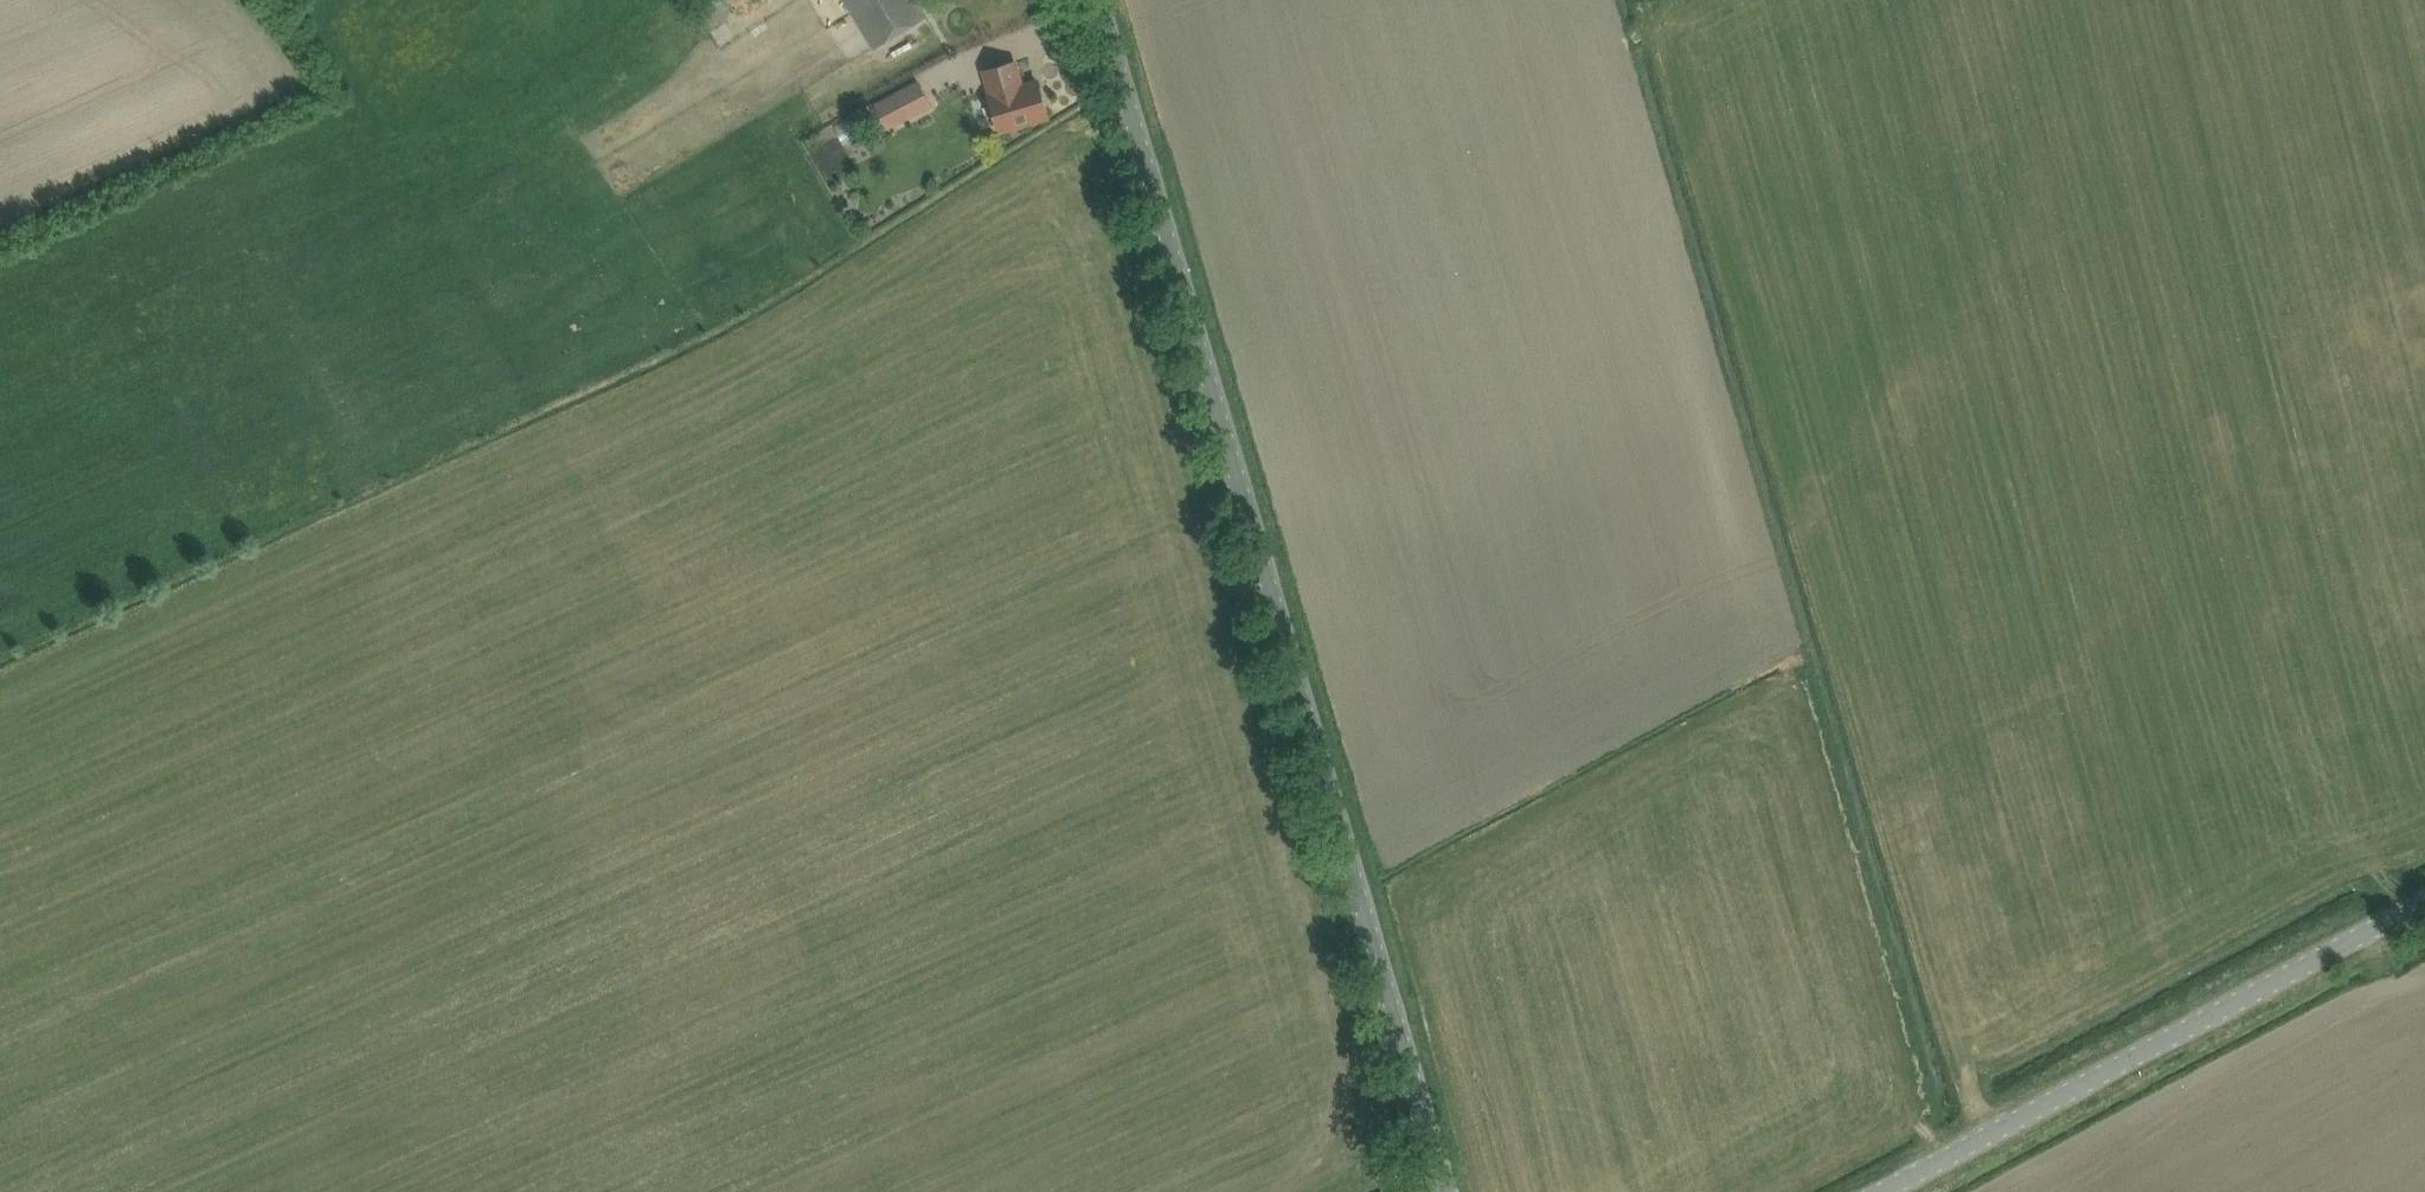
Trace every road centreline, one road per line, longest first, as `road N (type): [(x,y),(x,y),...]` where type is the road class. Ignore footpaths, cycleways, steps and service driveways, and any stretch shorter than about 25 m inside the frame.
road 1 (unclassified): [(1447,1191),(1099,0)]
road 2 (unclassified): [(1878,1191),(2424,900)]

